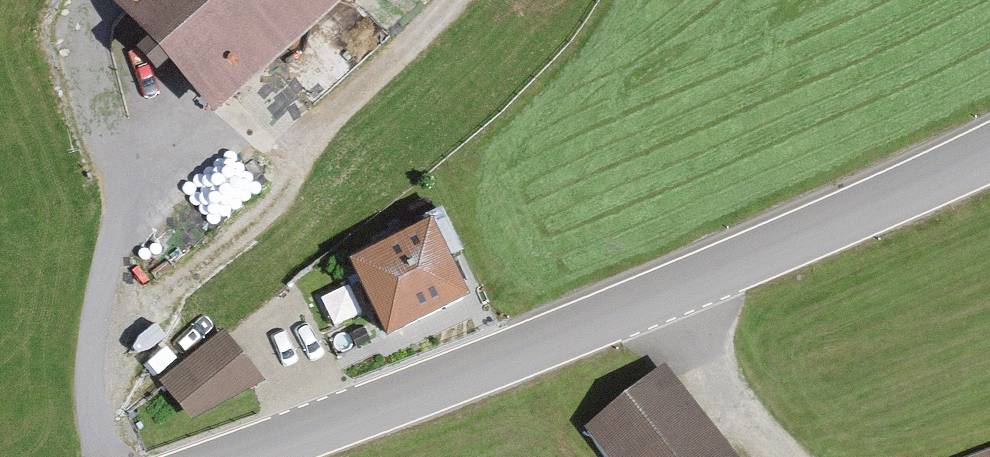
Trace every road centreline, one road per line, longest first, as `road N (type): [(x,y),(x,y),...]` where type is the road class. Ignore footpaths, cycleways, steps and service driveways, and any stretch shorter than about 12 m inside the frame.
road 1 (tertiary): [(233,456),(659,297),(989,153)]
road 2 (track): [(105,456),(93,422),(97,323),(115,216),(90,34),(111,0)]
road 3 (track): [(659,297),(781,456)]

